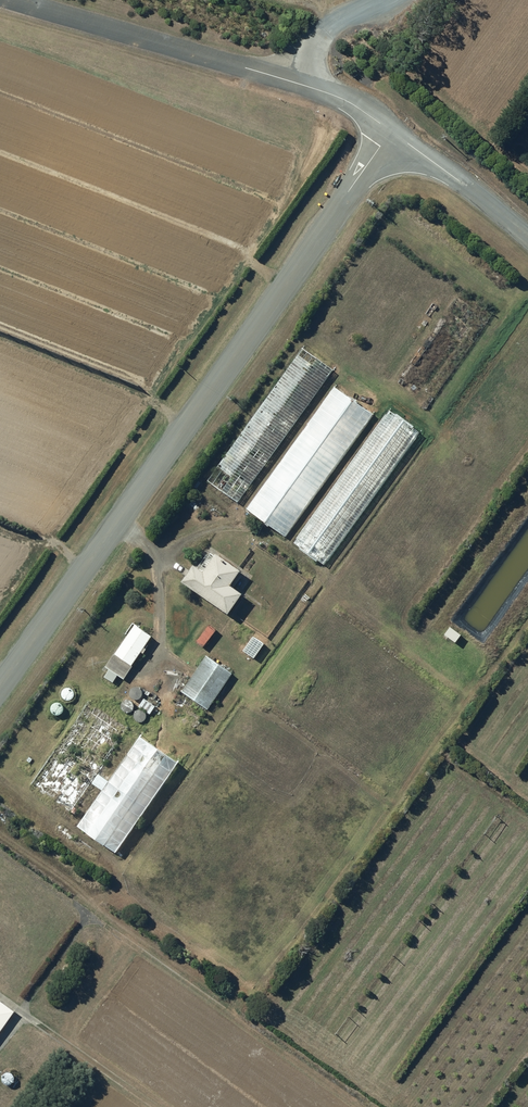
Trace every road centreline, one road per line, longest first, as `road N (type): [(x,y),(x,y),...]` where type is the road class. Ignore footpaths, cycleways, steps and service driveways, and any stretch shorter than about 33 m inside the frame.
road 1 (residential): [(0,682),(391,130)]
road 2 (residential): [(391,130),(332,94),(7,0)]
road 3 (residential): [(391,130),(527,236)]

